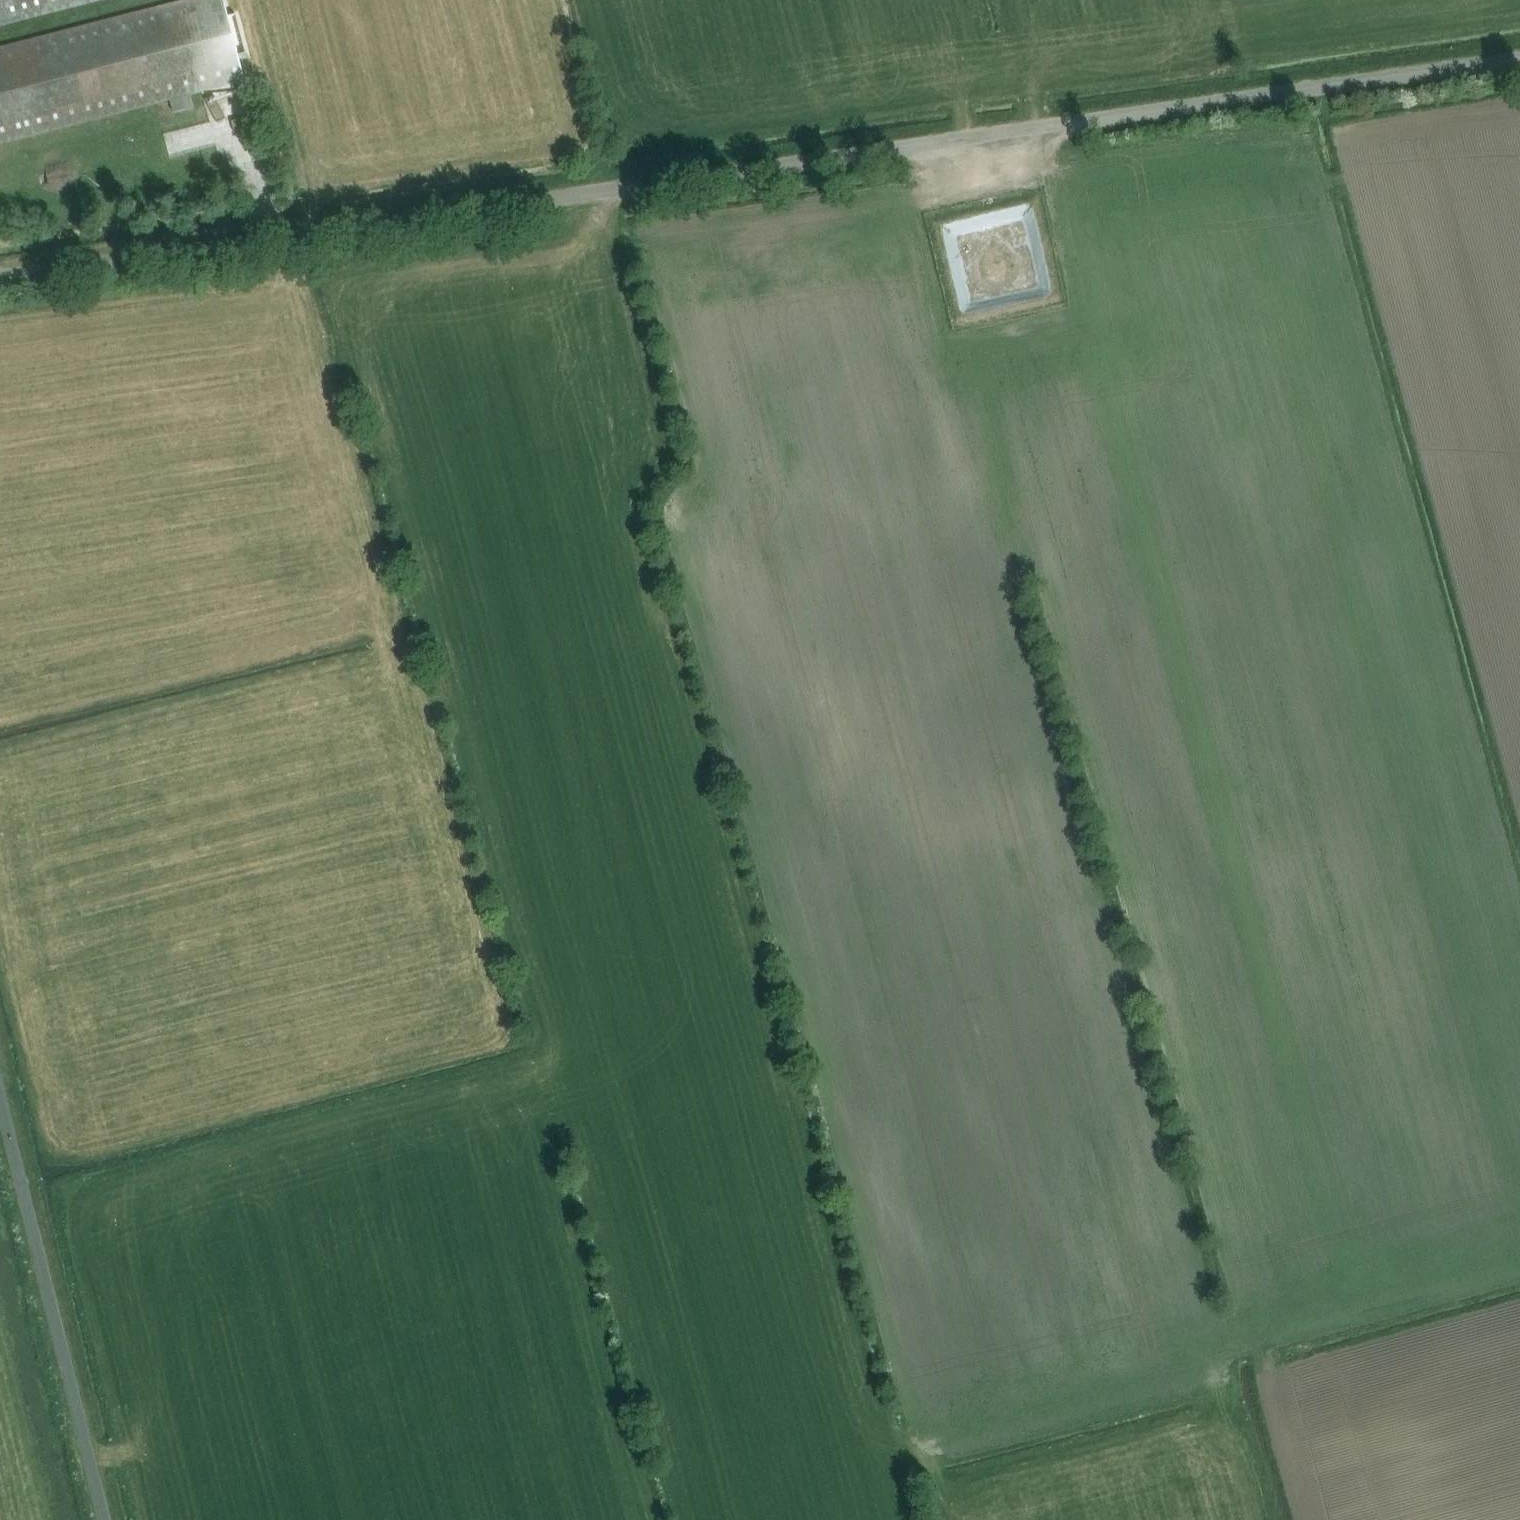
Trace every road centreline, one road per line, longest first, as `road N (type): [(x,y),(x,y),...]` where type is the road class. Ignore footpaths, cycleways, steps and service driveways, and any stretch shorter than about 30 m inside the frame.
road 1 (unclassified): [(0,279),(1519,60)]
road 2 (unclassified): [(108,1519),(0,1077)]

